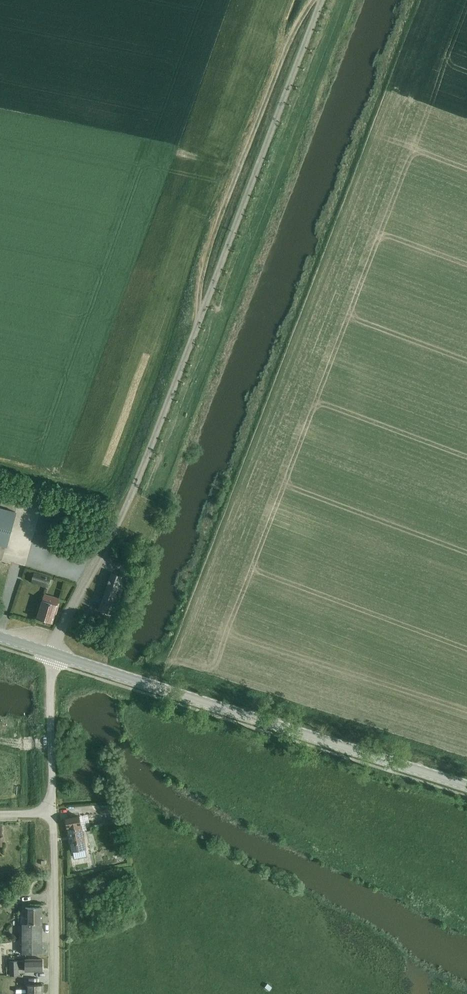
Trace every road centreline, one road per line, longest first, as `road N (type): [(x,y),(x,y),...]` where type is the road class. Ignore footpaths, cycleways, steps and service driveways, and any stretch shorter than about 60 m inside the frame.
road 1 (unclassified): [(55,654),(232,235),(320,0)]
road 2 (tertiary): [(466,786),(55,654)]
road 3 (track): [(202,311),(198,268),(290,31),(309,4),(318,4)]
road 4 (unclassified): [(54,993),(53,812)]
road 5 (unclassified): [(53,812),(55,654)]

